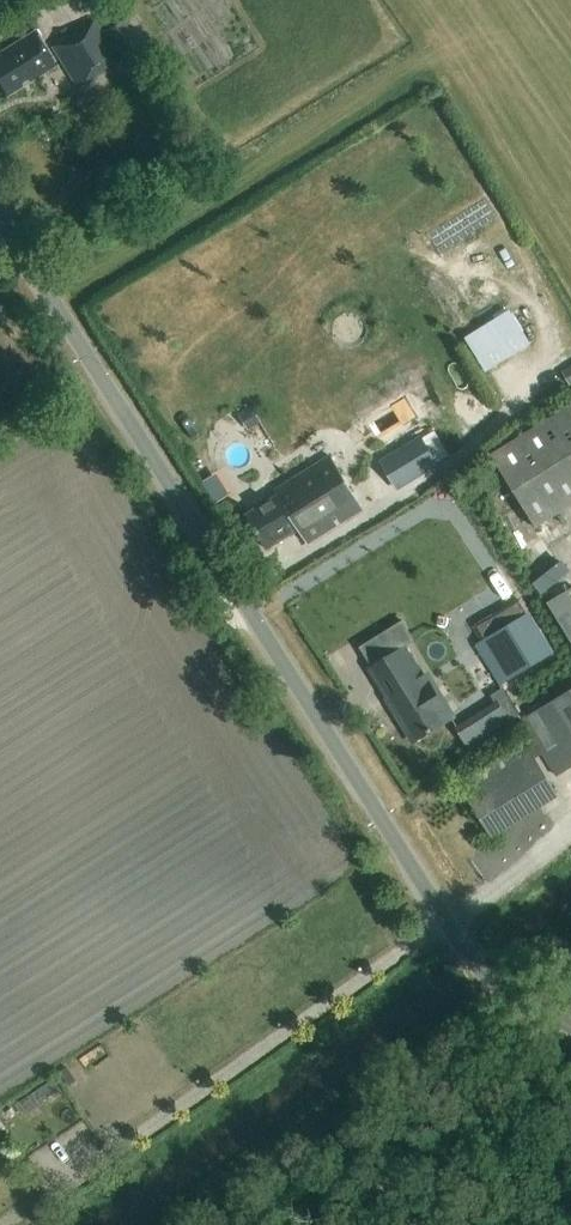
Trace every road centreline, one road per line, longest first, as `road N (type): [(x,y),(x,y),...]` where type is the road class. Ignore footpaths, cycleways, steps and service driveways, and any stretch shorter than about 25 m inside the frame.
road 1 (unclassified): [(570,1026),(495,984),(445,920),(0,216)]
road 2 (track): [(169,1224),(570,933)]

